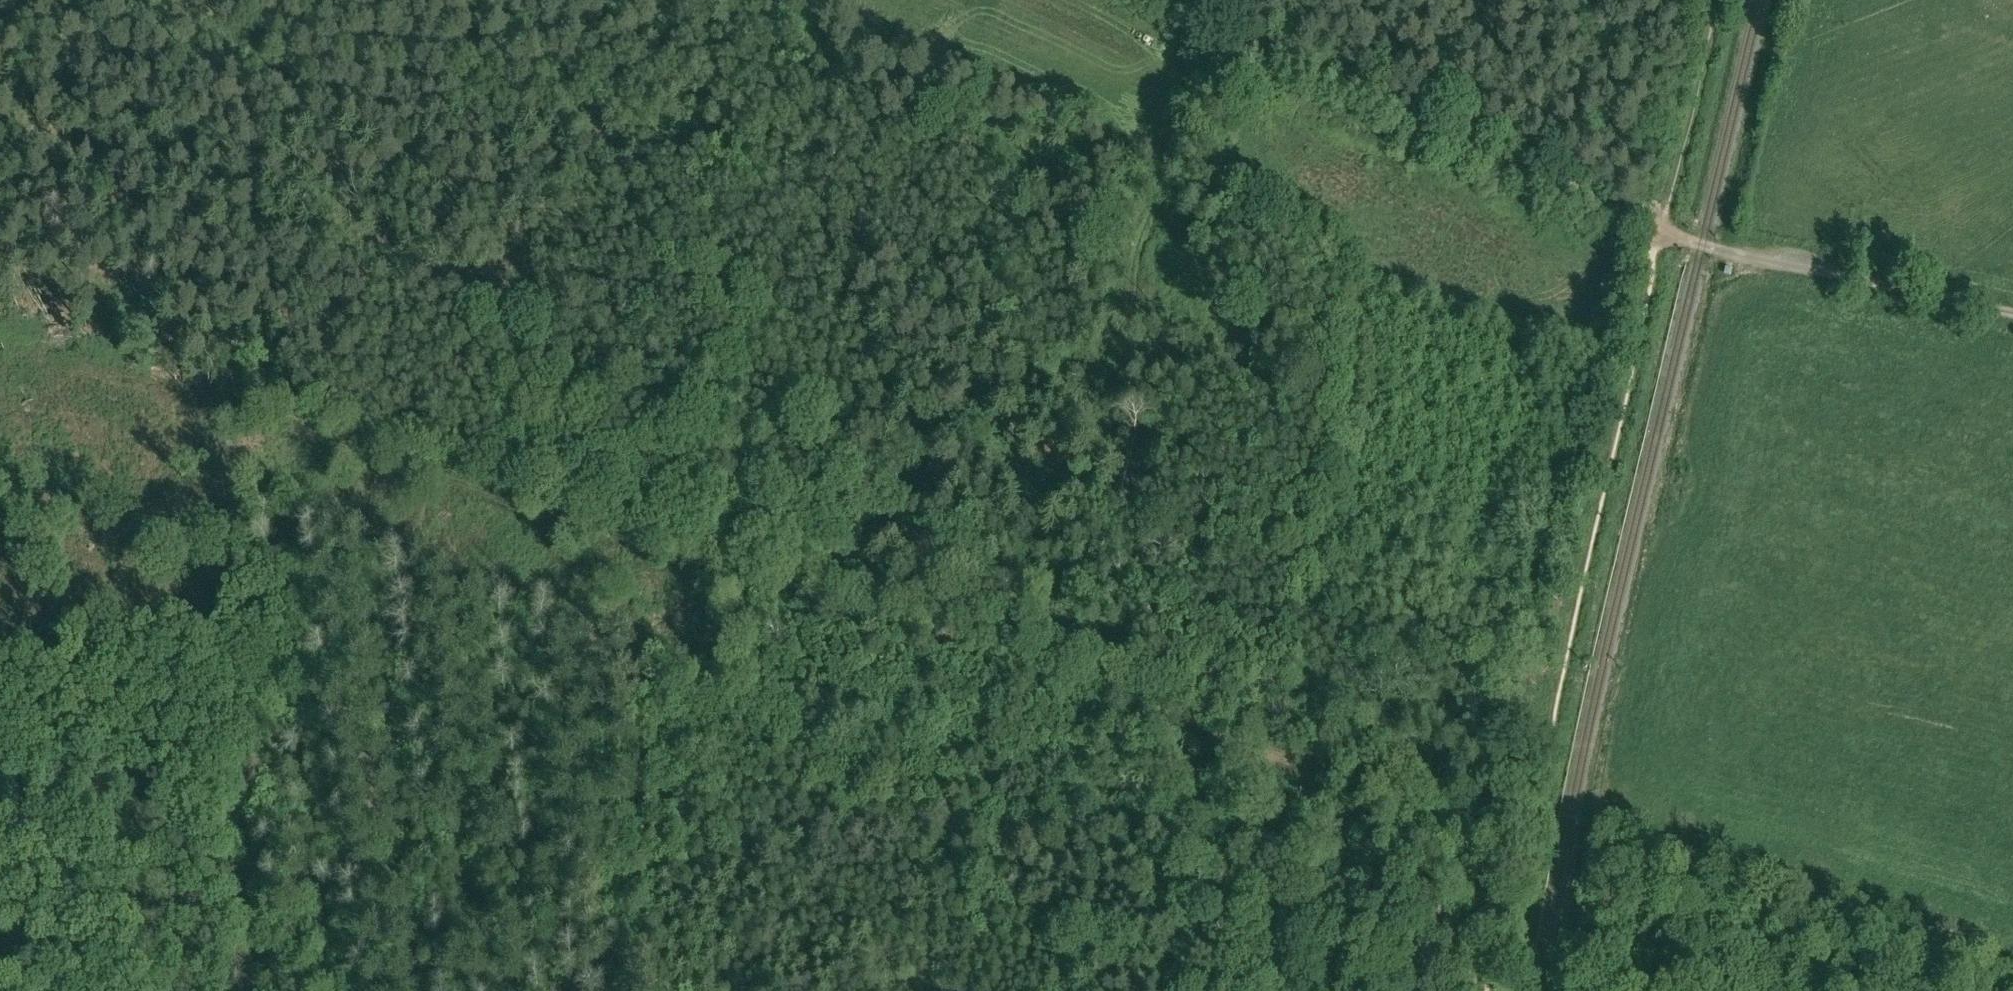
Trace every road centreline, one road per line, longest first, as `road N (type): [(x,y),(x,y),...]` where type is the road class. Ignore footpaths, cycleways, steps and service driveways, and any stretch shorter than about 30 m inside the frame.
road 1 (track): [(0,327),(1497,838)]
road 2 (track): [(2012,310),(1725,244),(1200,0)]
road 3 (track): [(279,423),(324,990)]

